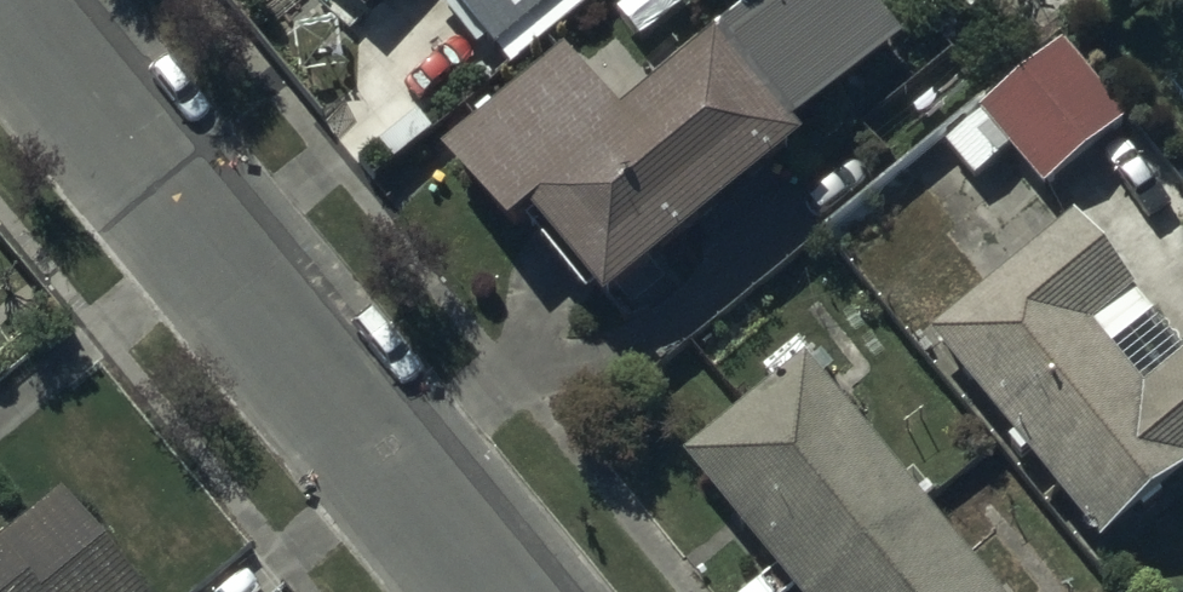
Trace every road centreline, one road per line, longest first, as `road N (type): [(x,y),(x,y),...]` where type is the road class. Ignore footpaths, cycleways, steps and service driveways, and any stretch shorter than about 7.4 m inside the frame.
road 1 (residential): [(30,0),(508,591)]

